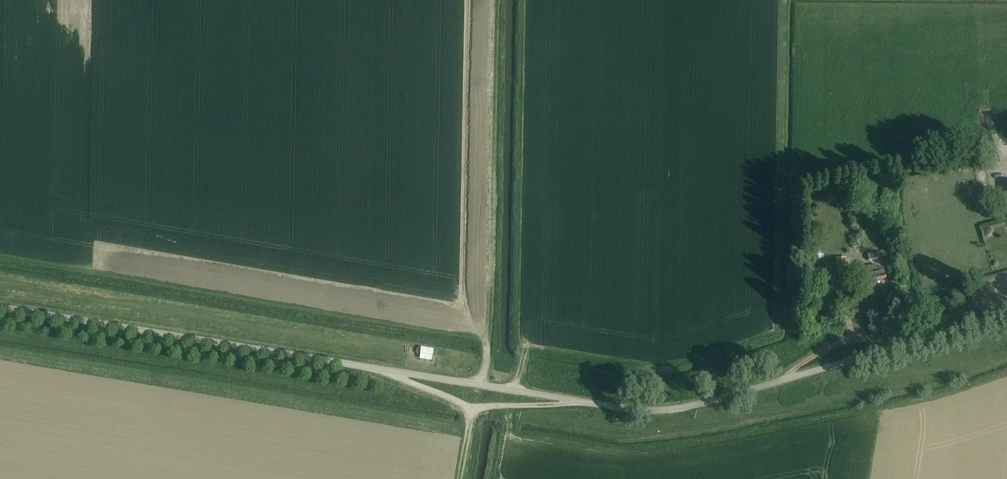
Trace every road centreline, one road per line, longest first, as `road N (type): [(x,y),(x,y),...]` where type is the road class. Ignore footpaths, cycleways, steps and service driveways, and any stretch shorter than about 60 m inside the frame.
road 1 (unclassified): [(581,401),(678,409),(1006,311)]
road 2 (unclassified): [(0,307),(382,369)]
road 3 (unclassified): [(581,401),(382,369)]
road 4 (track): [(784,379),(852,337),(902,344)]

